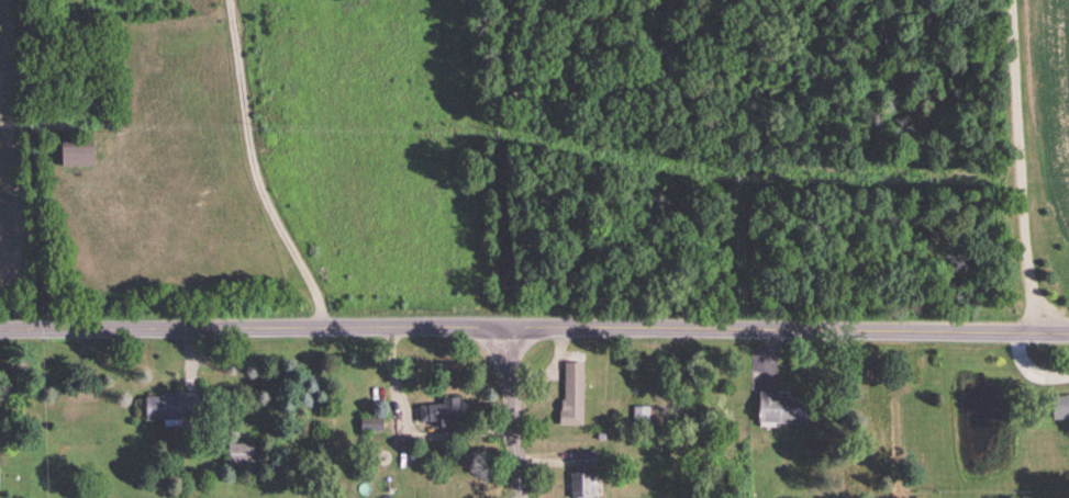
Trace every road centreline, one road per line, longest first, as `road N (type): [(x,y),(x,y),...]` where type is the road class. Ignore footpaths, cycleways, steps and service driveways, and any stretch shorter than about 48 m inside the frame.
road 1 (tertiary): [(0,326),(1068,332)]
road 2 (residential): [(521,497),(510,326)]

